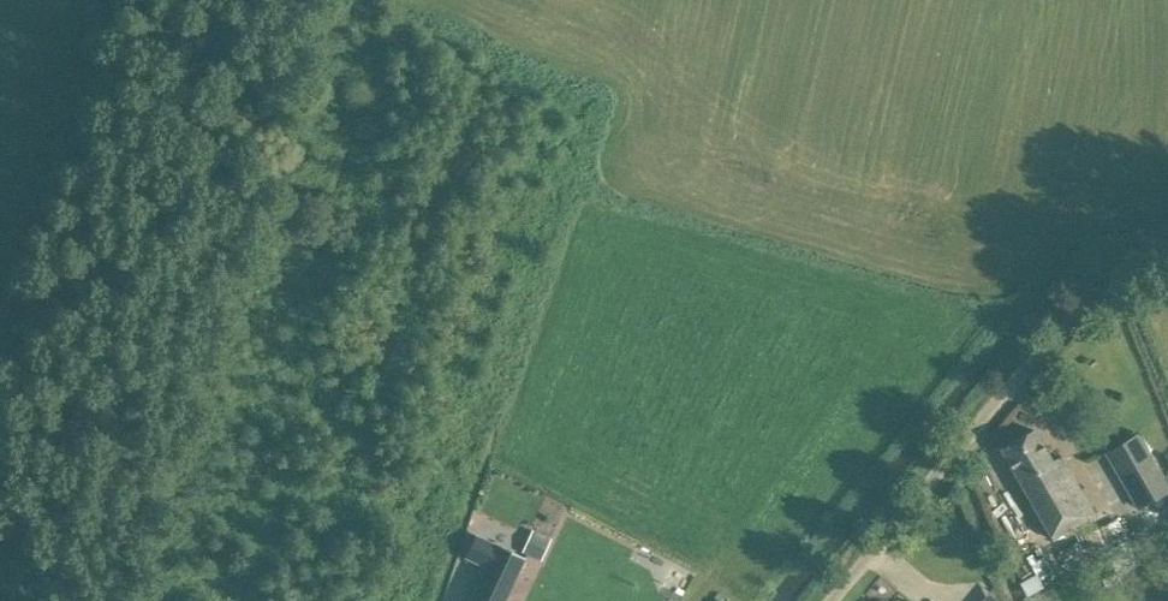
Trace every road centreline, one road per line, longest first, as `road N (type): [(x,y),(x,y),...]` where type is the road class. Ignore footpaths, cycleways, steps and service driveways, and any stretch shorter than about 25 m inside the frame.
road 1 (unclassified): [(828,600),(1027,360)]
road 2 (track): [(1027,360),(1084,290),(1120,267),(1167,252)]

